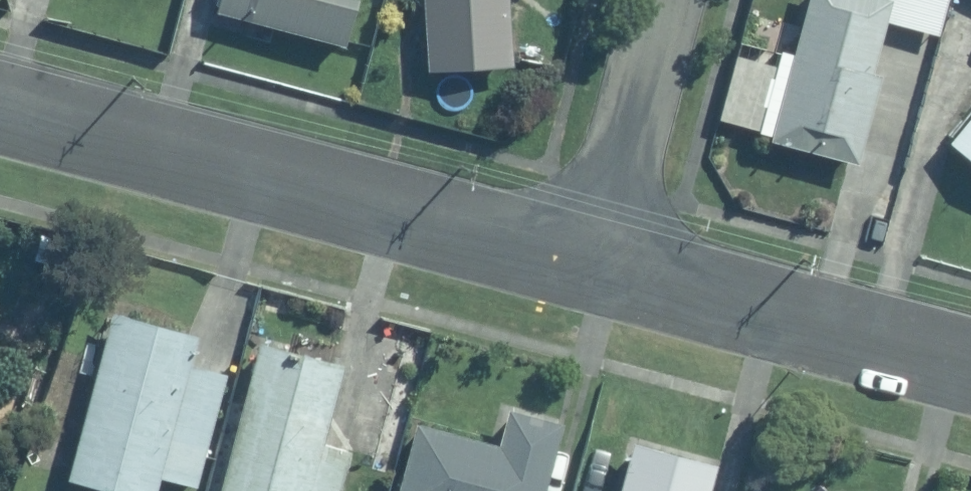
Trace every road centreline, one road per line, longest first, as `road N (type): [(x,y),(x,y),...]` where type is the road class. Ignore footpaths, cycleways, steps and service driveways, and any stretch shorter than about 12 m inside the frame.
road 1 (residential): [(0,105),(600,267)]
road 2 (residential): [(600,267),(970,369)]
road 3 (residential): [(669,0),(600,267)]

